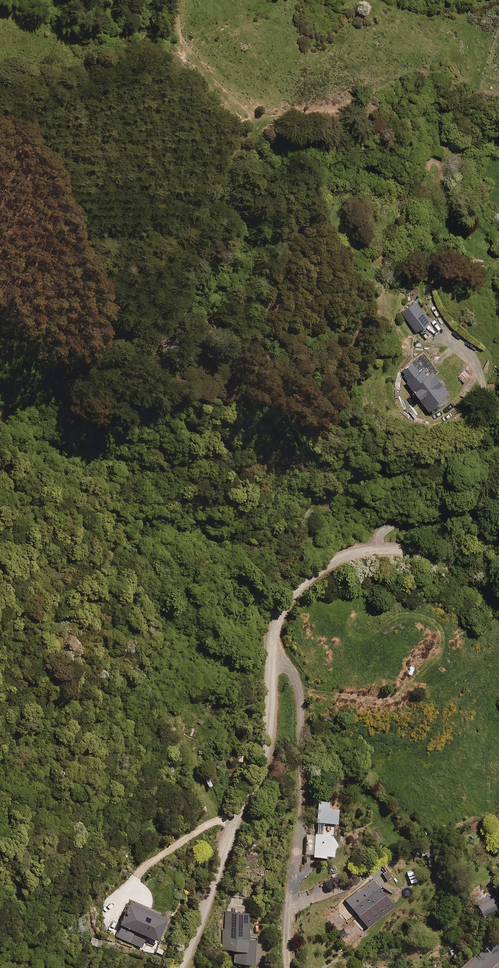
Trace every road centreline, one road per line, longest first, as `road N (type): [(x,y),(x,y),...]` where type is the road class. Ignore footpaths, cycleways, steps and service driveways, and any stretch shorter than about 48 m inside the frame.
road 1 (unclassified): [(179,967),(261,770),(271,646)]
road 2 (unclassified): [(271,646),(287,602),(323,563),(370,547),(429,547),(498,515)]
road 3 (residential): [(288,967),(304,771)]

